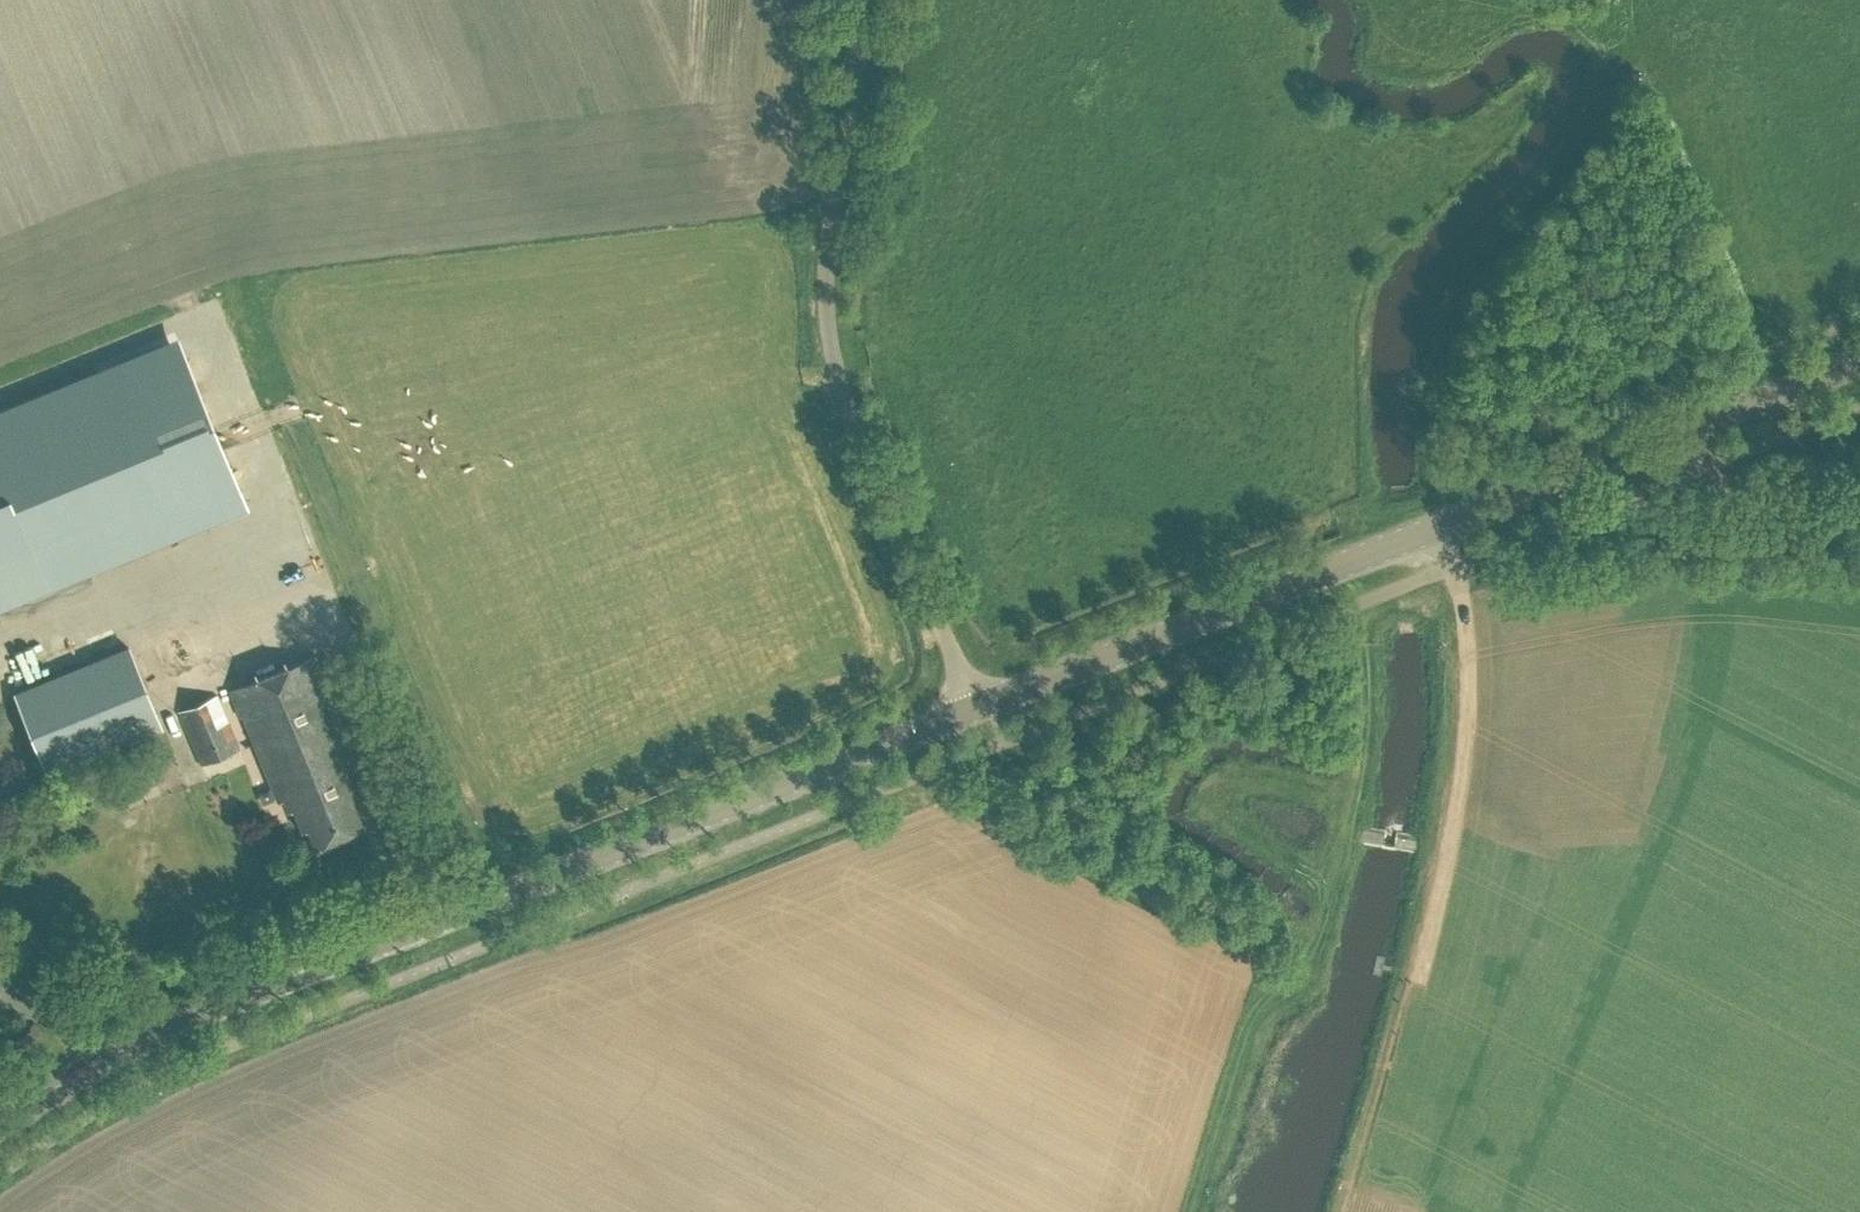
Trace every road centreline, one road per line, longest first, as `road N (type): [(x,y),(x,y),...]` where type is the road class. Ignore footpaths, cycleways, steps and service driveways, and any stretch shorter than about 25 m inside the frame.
road 1 (secondary): [(0,1119),(174,1021),(975,708)]
road 2 (secondary): [(975,708),(1859,361)]
road 3 (unclassified): [(975,708),(847,395),(830,295),(857,0)]
road 4 (track): [(1415,981),(1444,864),(1465,700),(1465,633),(1439,525)]
road 5 (track): [(1706,465),(1718,487),(1859,505)]

